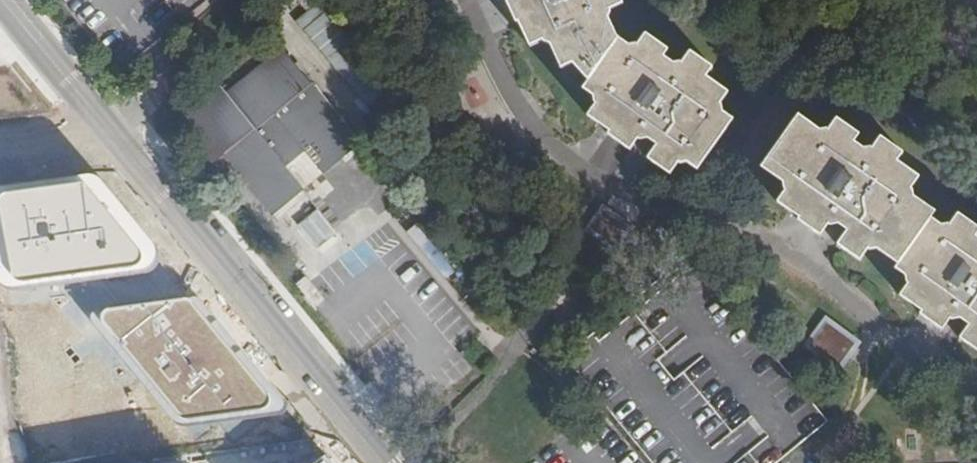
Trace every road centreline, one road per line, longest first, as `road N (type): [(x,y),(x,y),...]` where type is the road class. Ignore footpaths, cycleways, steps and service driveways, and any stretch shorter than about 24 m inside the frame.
road 1 (residential): [(1,0),(385,462)]

